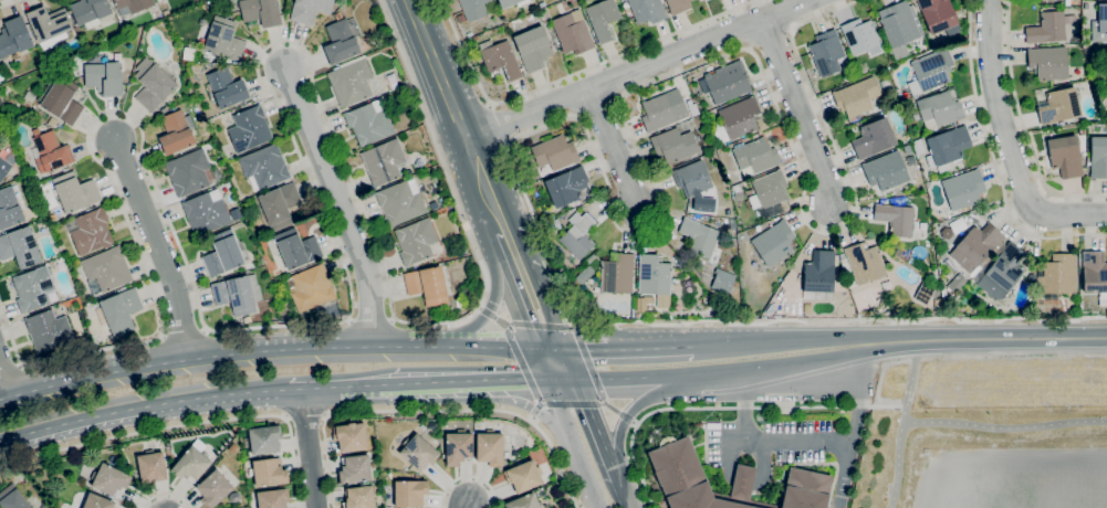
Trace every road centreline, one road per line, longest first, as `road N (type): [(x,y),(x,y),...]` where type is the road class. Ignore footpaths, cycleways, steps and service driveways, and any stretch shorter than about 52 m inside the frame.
road 1 (primary): [(553,350),(374,347),(181,357),(0,397)]
road 2 (residential): [(810,0),(466,140)]
road 3 (residential): [(285,68),(363,257),(374,347)]
road 4 (primary): [(0,438),(178,398),(290,389)]
road 5 (residential): [(990,0),(995,89),(1028,203),(1046,219),(1106,214)]
road 6 (tertiary): [(503,233),(408,0)]
road 7 (residential): [(115,139),(169,273),(181,357)]
road 8 (tertiary): [(1106,338),(878,342)]
road 9 (primary): [(661,375),(838,357),(870,342)]
road 10 (residential): [(760,20),(825,167),(828,203)]
road 11 (primary): [(870,342),(837,337),(692,346)]
road 12 (primary): [(503,233),(487,314),(429,347)]
road 13 (primary): [(340,387),(481,380)]
road 14 (primary): [(692,346),(553,350)]
road 15 (primary): [(643,349),(584,326),(526,285)]
road 16 (residential): [(592,89),(636,210)]
road 17 (primary): [(601,474),(627,420),(677,375)]
road 18 (tertiary): [(610,497),(563,379)]
road 19 (primary): [(481,380),(589,446)]
road 20 (residential): [(320,507),(297,388)]

